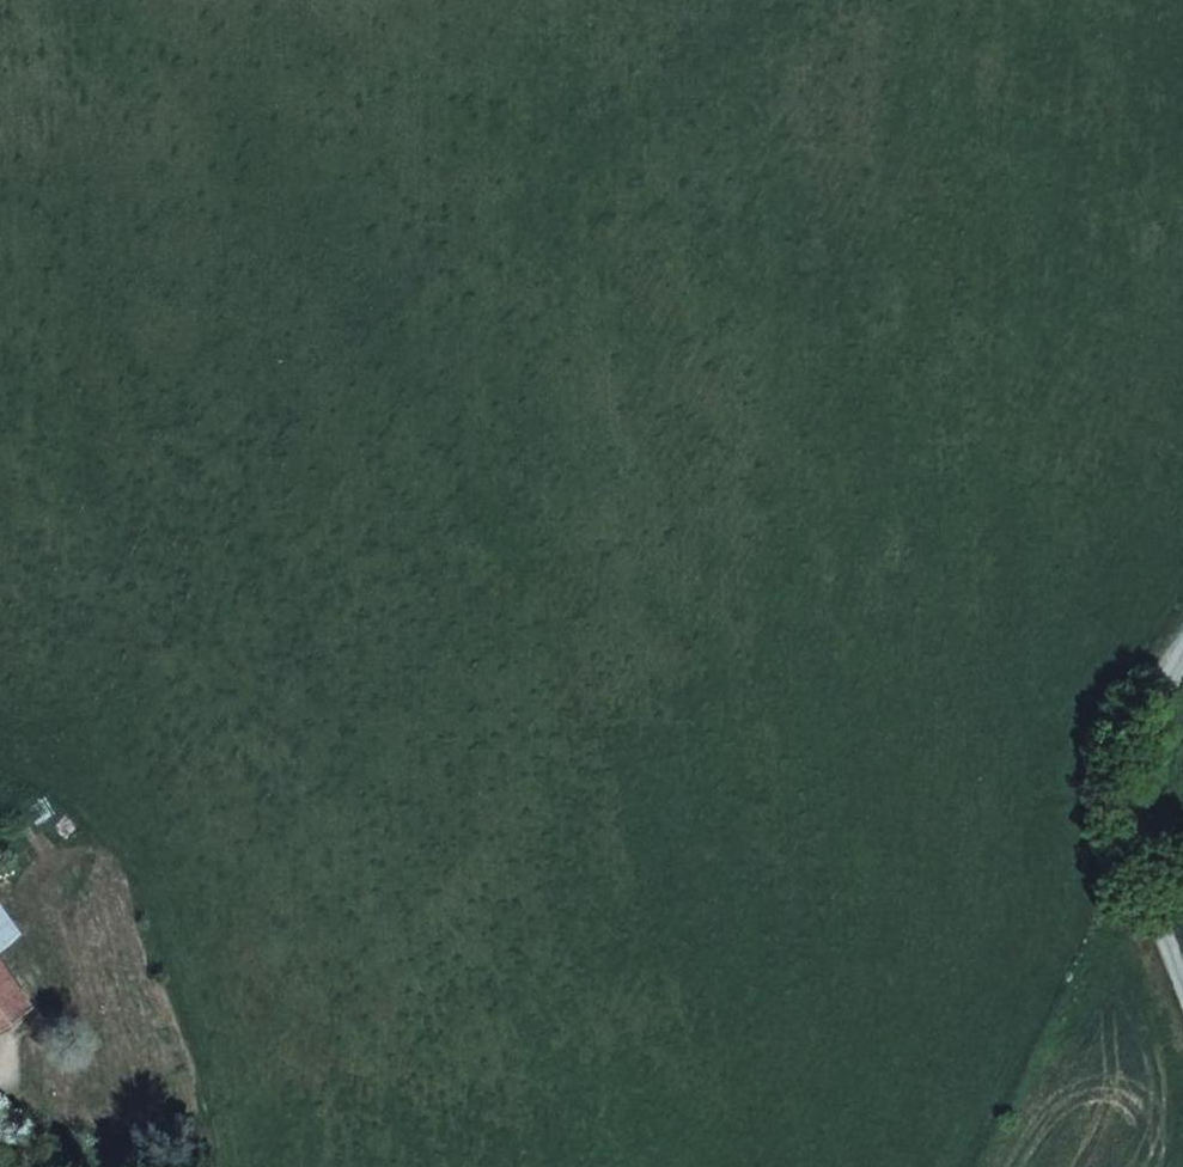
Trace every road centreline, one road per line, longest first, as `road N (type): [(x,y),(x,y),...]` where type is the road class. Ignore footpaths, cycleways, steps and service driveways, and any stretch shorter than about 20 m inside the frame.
road 1 (unclassified): [(1182,1010),(1153,922),(1133,787),(1182,640)]

